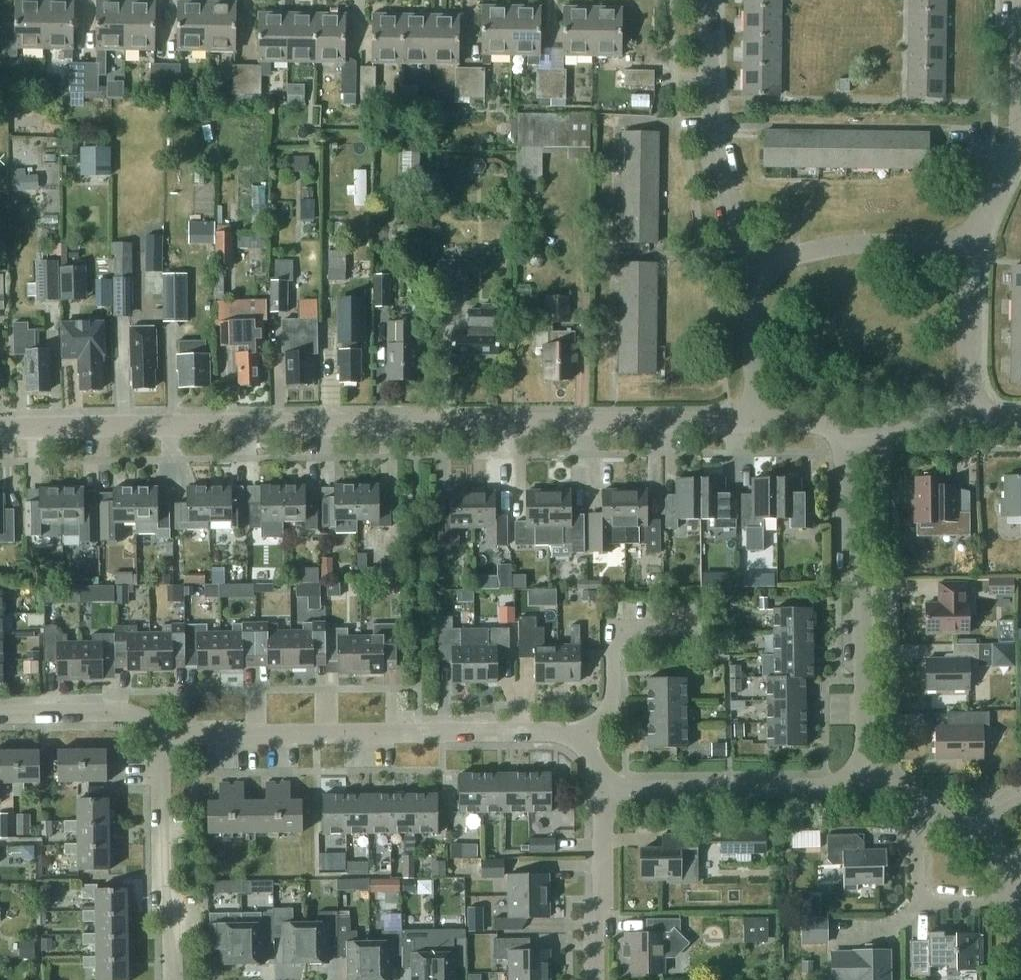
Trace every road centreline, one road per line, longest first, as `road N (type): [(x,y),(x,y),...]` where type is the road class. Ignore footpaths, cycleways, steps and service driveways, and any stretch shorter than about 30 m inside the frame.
road 1 (residential): [(750,415),(0,428)]
road 2 (residential): [(578,738),(553,730),(160,735)]
road 3 (residential): [(863,779),(863,578),(843,549),(848,442)]
road 4 (residential): [(599,790),(863,779)]
road 5 (unclassified): [(752,258),(719,161),(709,0)]
road 6 (residential): [(171,979),(160,735)]
road 7 (residential): [(752,258),(856,241),(968,254)]
road 8 (residential): [(578,738),(610,702),(612,631),(697,629)]
road 9 (residential): [(599,790),(602,899),(592,979)]
road 10 (residential): [(1020,894),(925,890),(924,805)]
road 11 (residential): [(160,735),(154,720),(139,713),(0,714)]
road 12 (residential): [(972,415),(968,254)]
road 13 (unclassified): [(750,415),(752,258)]
road 14 (residential): [(972,415),(910,416),(879,437),(848,442)]
road 15 (residential): [(968,254),(1020,143)]

